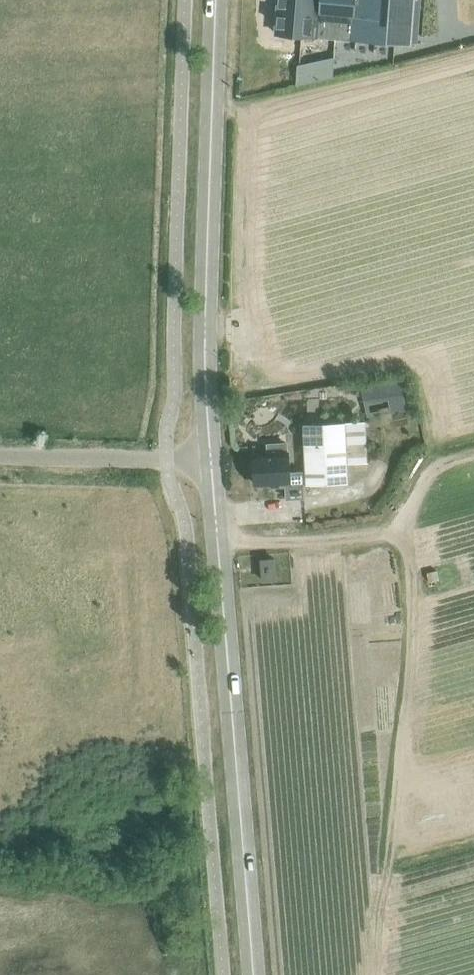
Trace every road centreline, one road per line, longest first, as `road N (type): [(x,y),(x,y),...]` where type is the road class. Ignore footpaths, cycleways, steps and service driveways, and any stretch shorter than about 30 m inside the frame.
road 1 (secondary): [(254,974),(208,407),(217,0)]
road 2 (track): [(400,531),(295,542),(218,537)]
road 3 (track): [(169,458),(0,455)]

